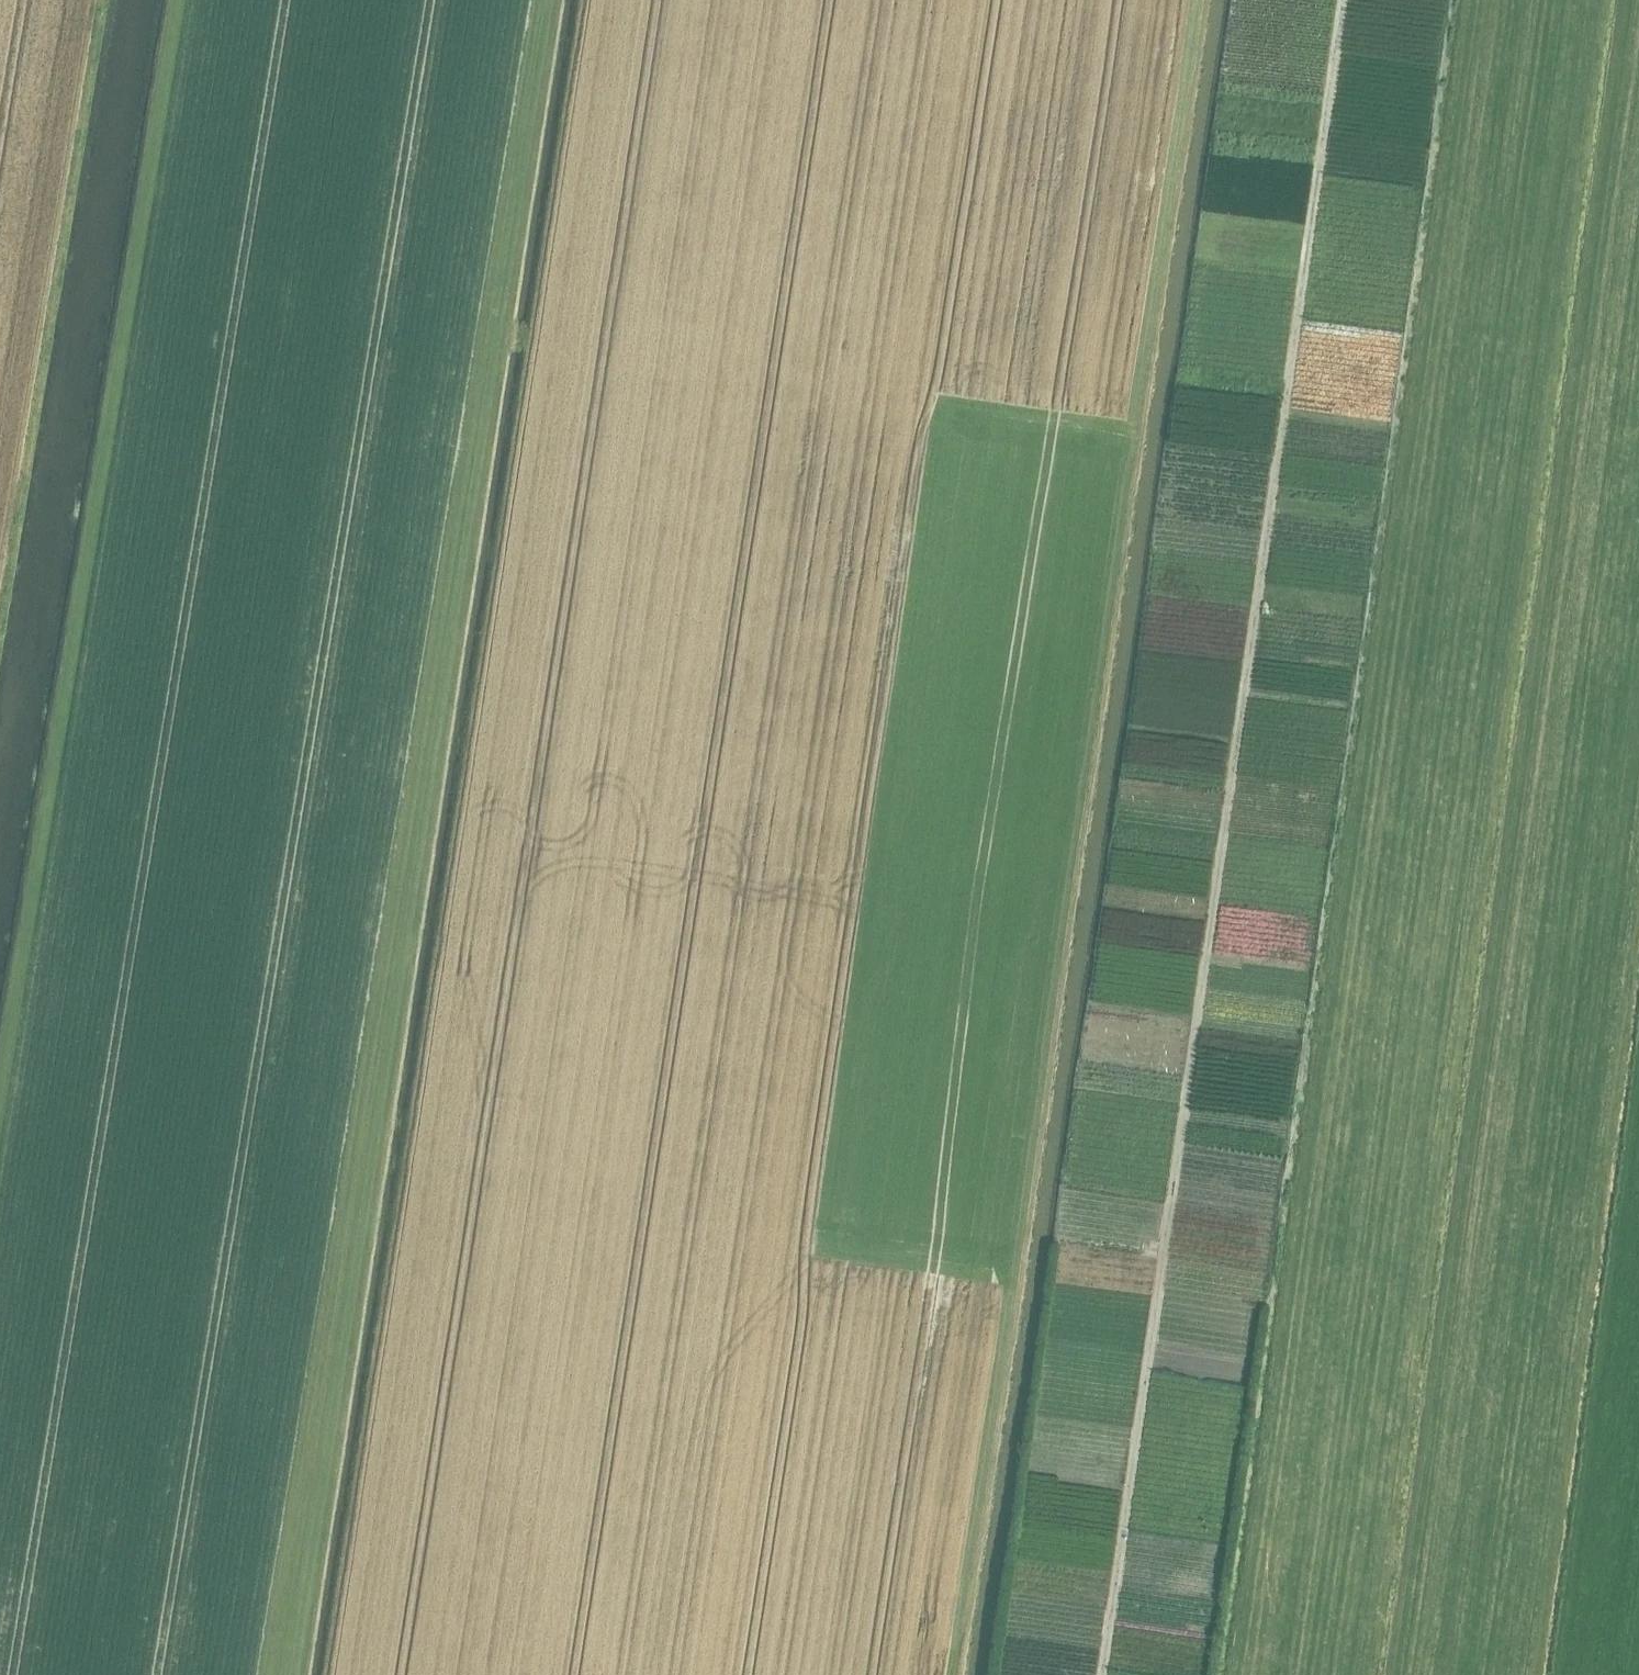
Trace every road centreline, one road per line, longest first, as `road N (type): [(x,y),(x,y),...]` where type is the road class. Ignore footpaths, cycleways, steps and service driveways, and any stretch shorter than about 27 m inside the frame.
road 1 (track): [(1106,1674),(1344,0)]

